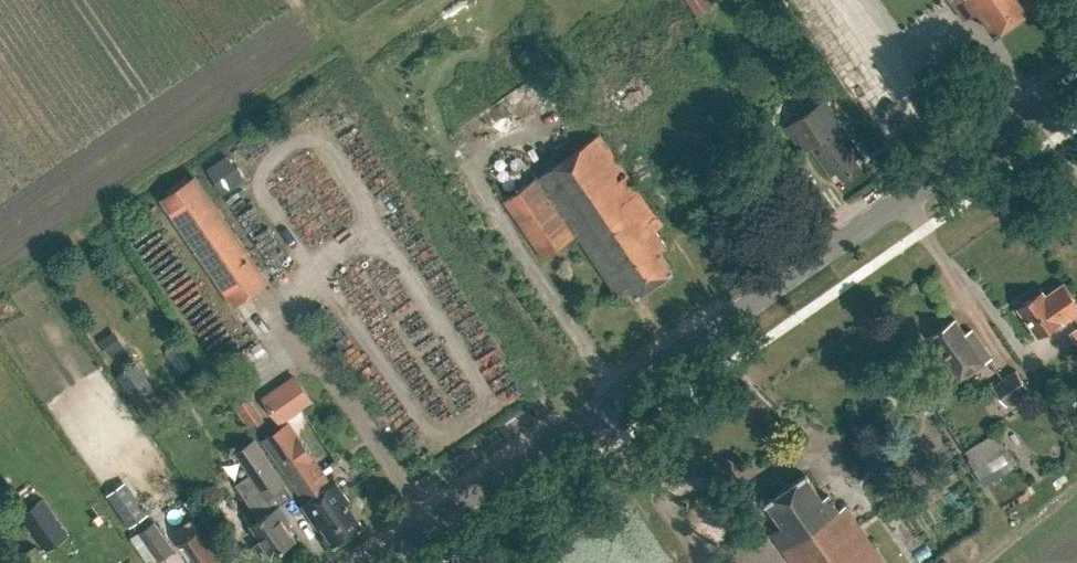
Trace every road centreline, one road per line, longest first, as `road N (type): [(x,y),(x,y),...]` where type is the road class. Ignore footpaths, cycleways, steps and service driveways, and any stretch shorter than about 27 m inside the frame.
road 1 (tertiary): [(375,562),(1076,78)]

